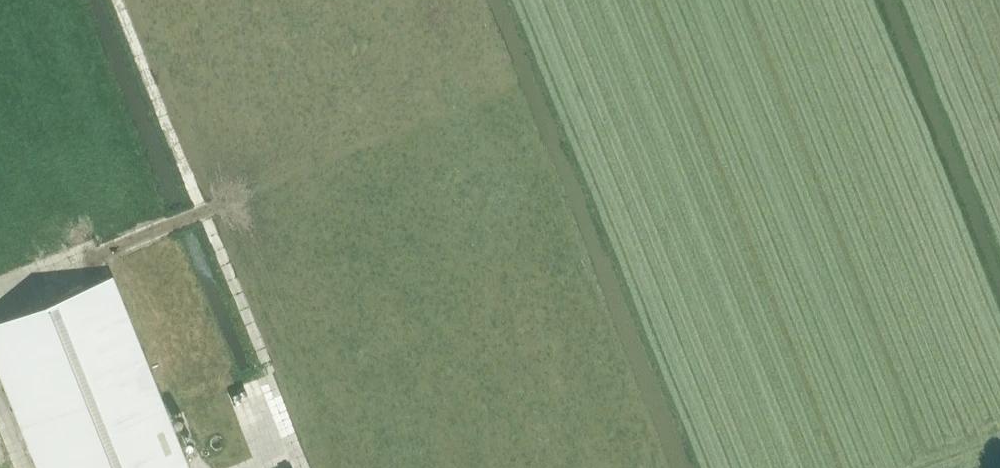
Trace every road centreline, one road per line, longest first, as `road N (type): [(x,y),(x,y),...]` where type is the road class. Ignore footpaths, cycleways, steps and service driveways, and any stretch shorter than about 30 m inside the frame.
road 1 (track): [(120,0),(307,467)]

